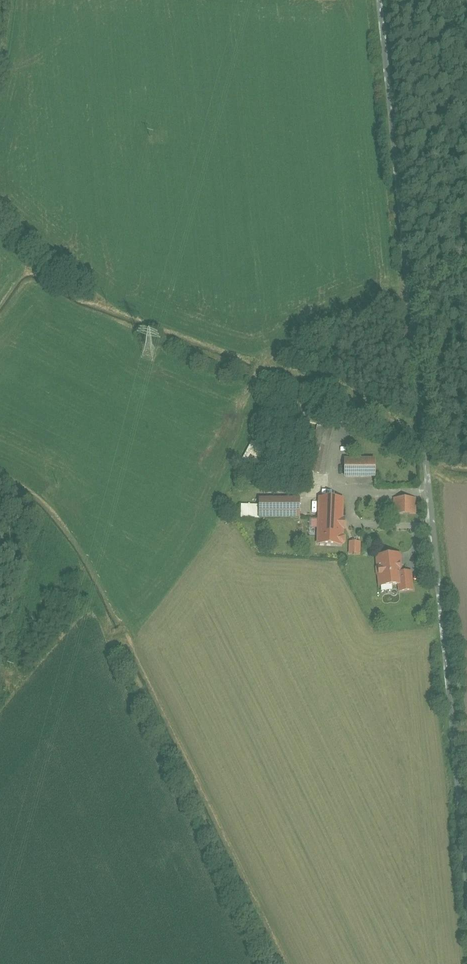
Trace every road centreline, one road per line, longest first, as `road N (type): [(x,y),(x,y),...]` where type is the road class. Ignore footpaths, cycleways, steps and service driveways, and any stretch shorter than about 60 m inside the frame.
road 1 (residential): [(379,0),(466,877)]

